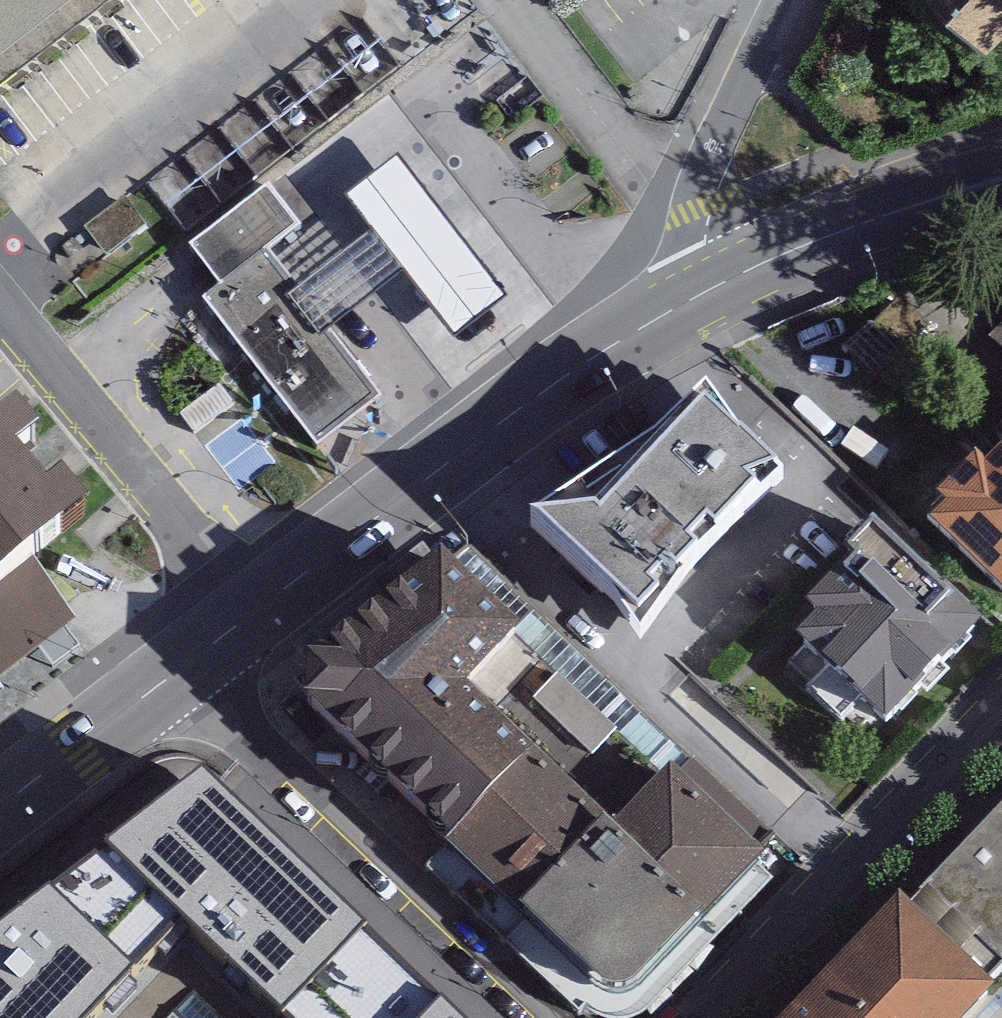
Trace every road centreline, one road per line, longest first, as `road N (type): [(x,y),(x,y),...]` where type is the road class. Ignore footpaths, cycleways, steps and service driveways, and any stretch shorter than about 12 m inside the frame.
road 1 (primary): [(724,282),(600,352),(483,434),(183,668)]
road 2 (residential): [(183,668),(540,1017)]
road 3 (tertiary): [(1001,710),(704,1017)]
road 4 (residential): [(789,0),(708,159),(702,222),(724,282)]
road 5 (primary): [(1001,178),(816,241),(724,282)]
road 6 (primary): [(183,668),(0,803)]

